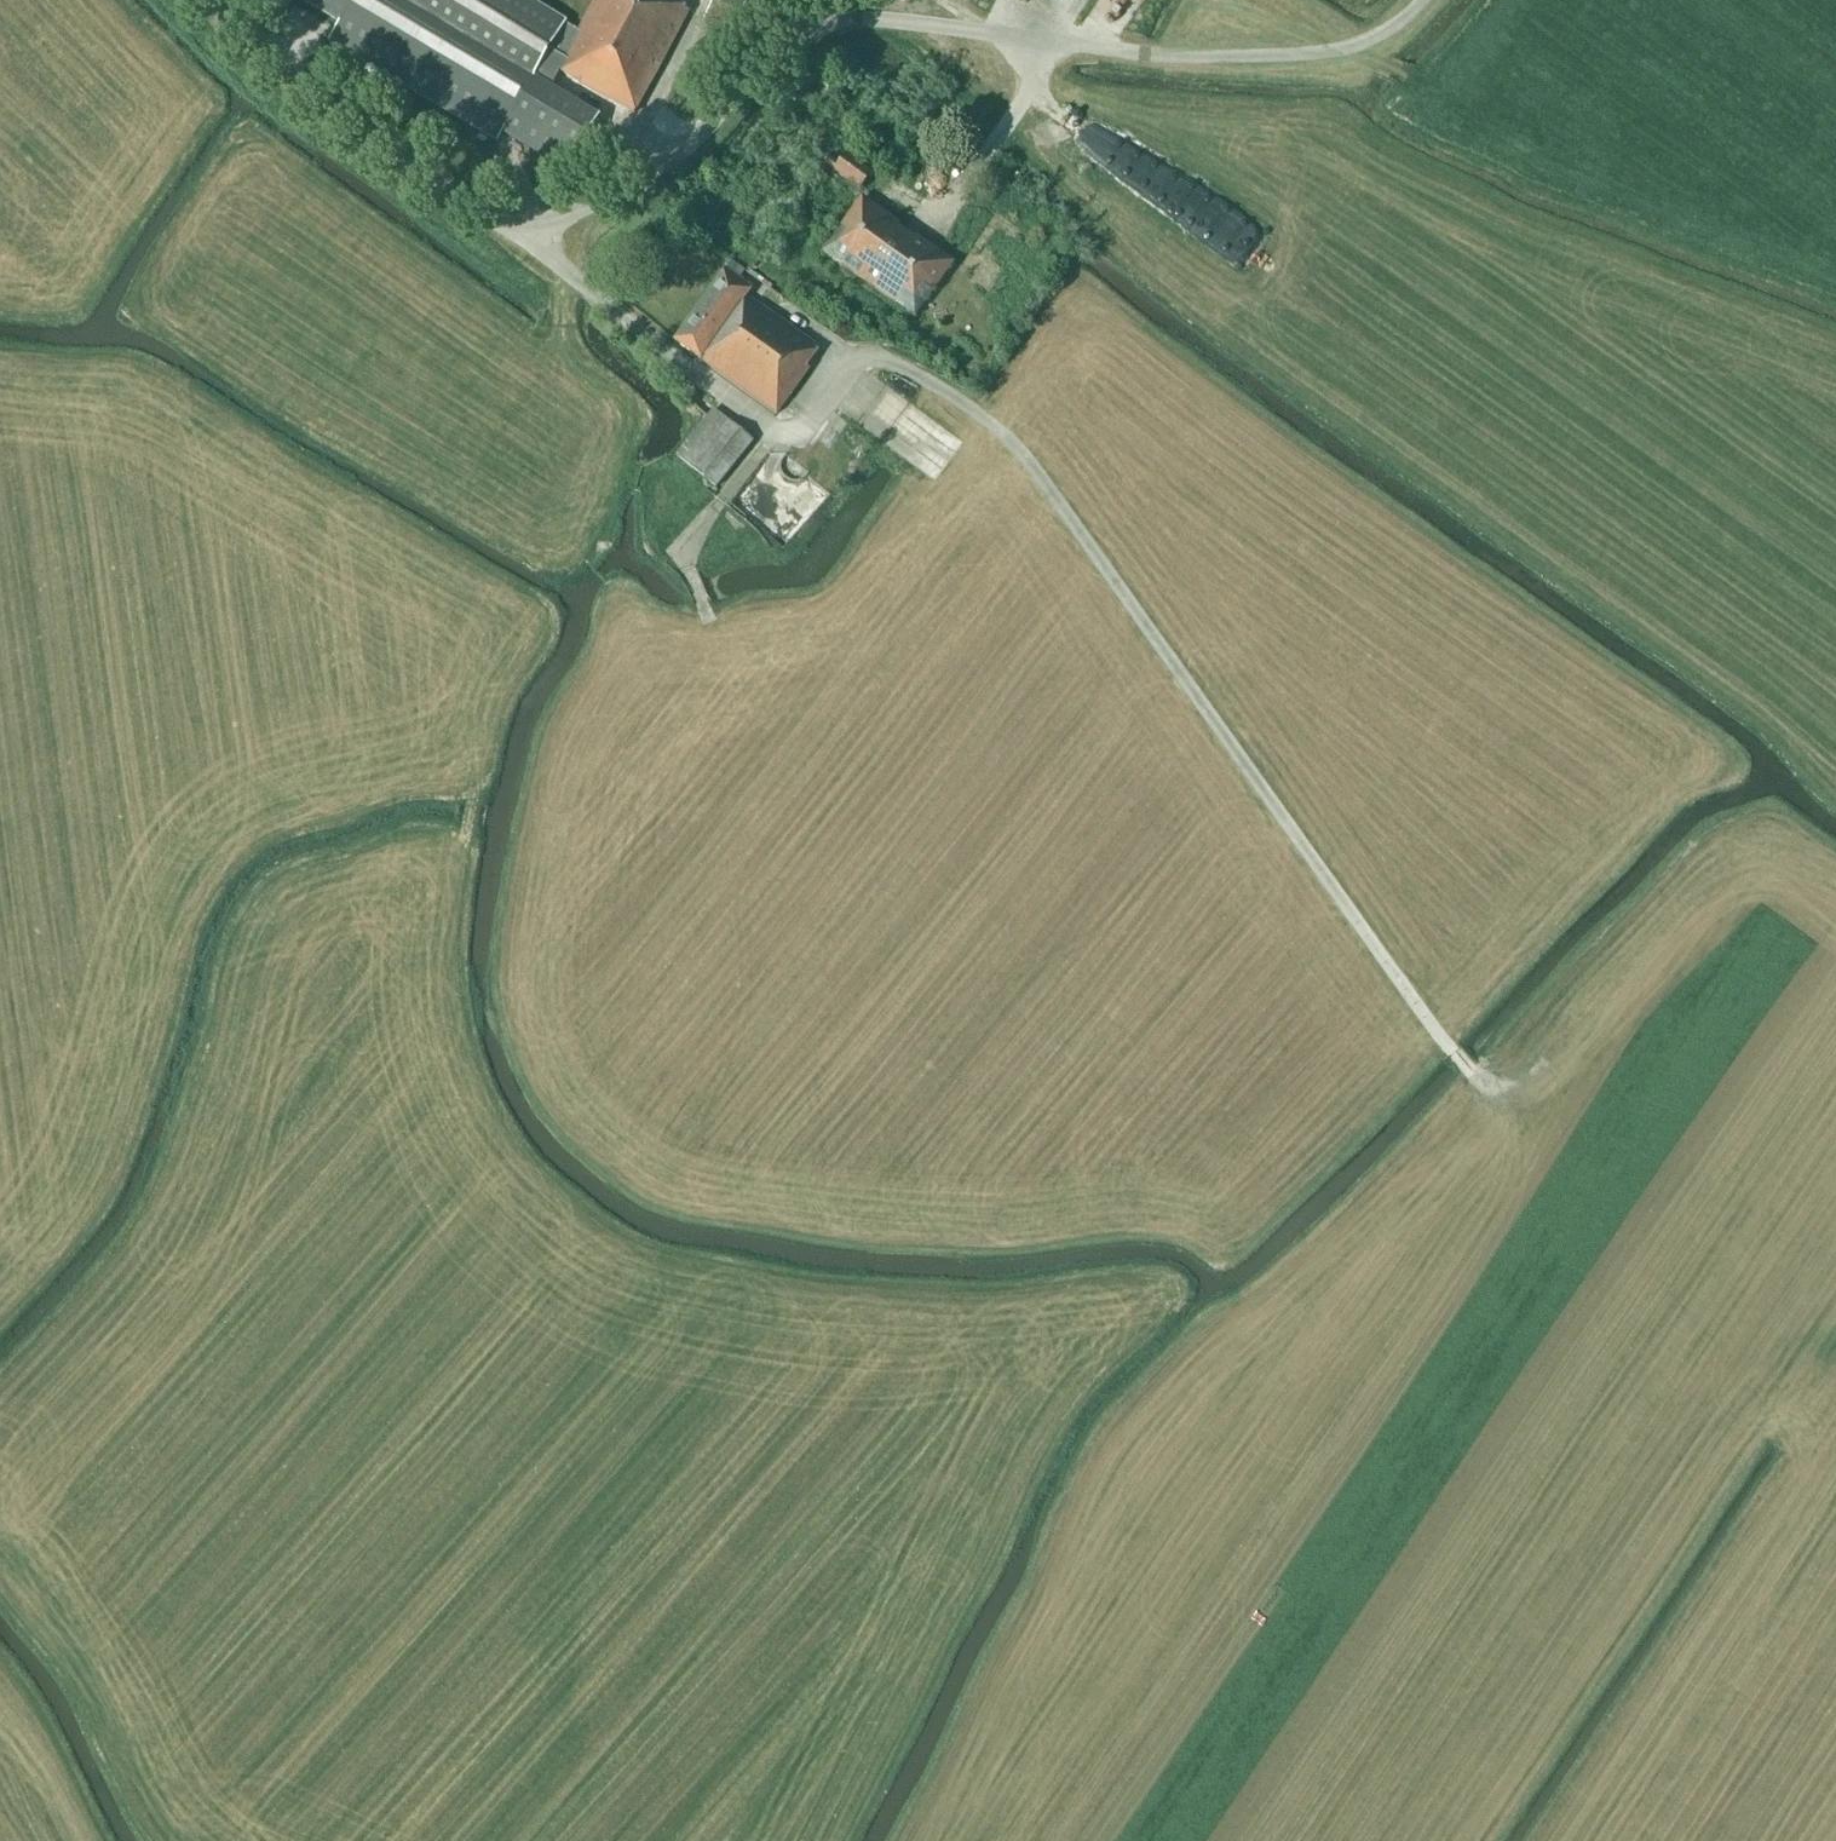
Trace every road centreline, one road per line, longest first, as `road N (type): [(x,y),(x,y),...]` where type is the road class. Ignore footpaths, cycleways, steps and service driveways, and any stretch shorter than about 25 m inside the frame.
road 1 (unclassified): [(1047,43),(881,20),(808,30),(767,59),(668,162),(525,239),(341,114),(213,0)]

